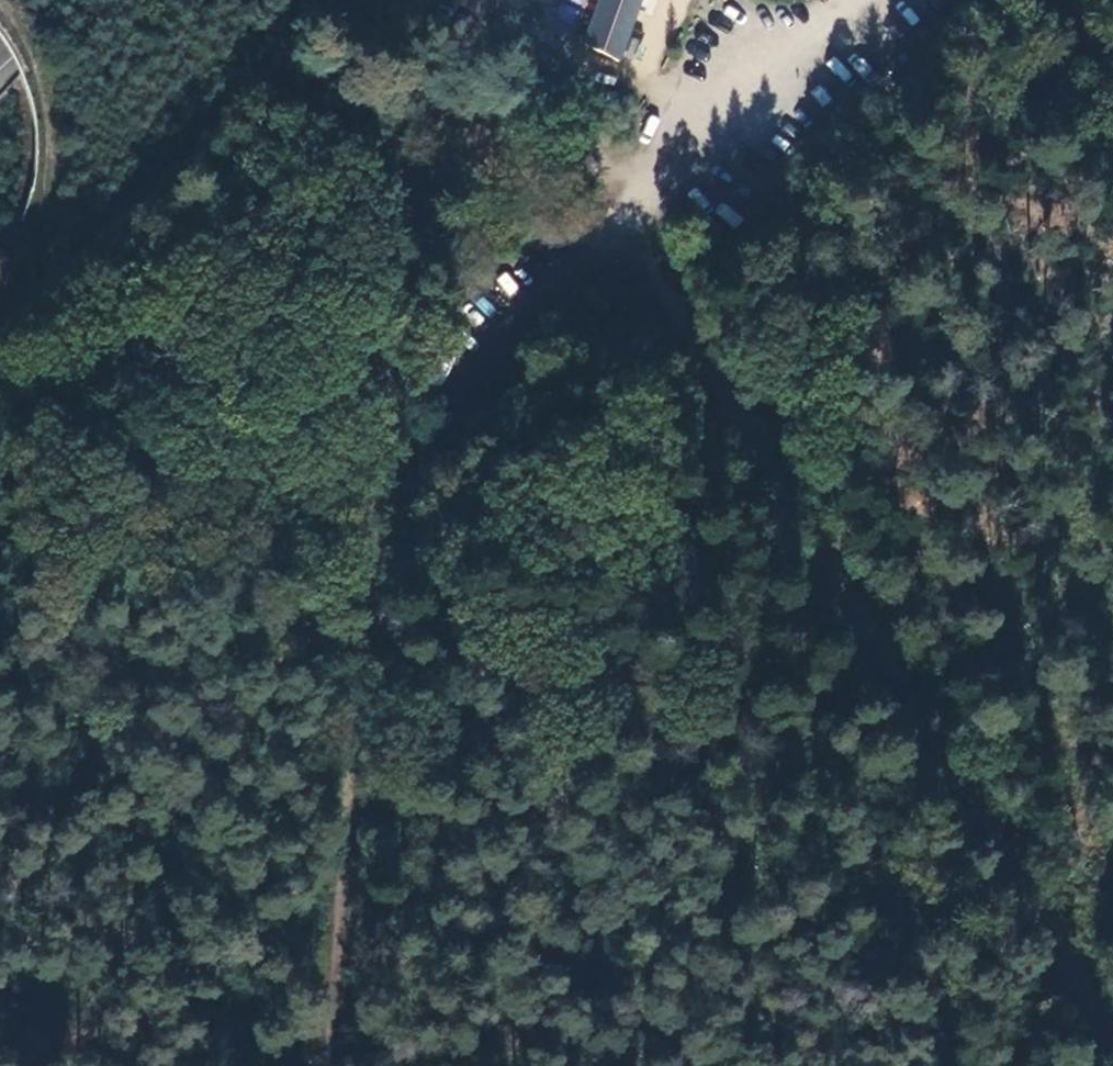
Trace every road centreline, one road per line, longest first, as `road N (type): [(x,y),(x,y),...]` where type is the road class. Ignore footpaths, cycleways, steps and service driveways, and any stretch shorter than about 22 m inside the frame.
road 1 (track): [(1112,1029),(810,527),(629,206)]
road 2 (track): [(375,525),(335,849),(319,1065)]
road 3 (track): [(306,0),(64,232)]
road 4 (track): [(718,112),(622,77),(515,20)]

